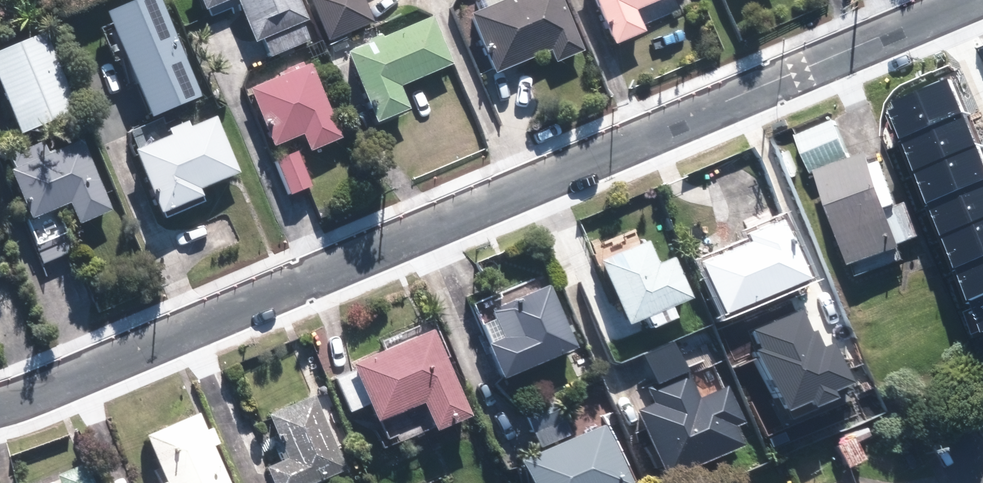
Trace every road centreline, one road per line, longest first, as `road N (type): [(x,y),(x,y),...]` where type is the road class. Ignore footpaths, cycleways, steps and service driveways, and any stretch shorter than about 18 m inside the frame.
road 1 (residential): [(969,0),(0,400)]

